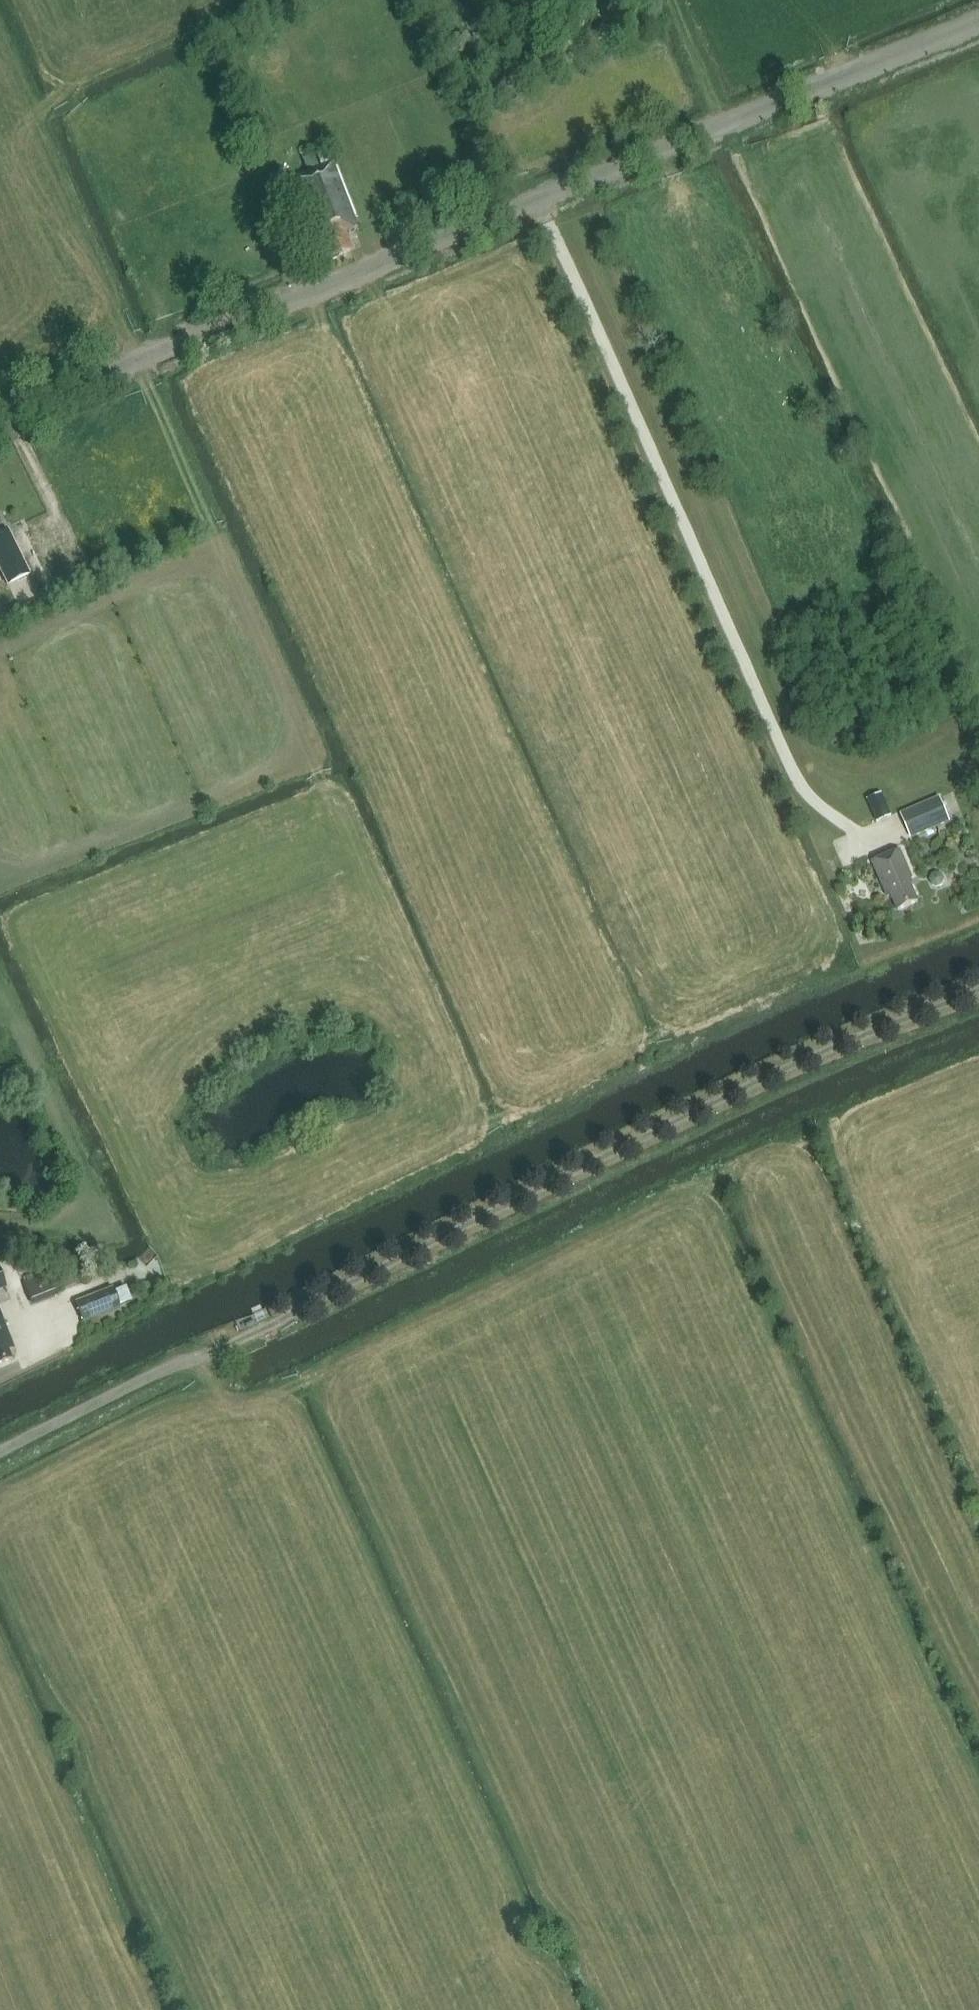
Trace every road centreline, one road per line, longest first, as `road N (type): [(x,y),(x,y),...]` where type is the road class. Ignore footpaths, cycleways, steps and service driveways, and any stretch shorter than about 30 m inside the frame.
road 1 (unclassified): [(0,415),(978,21)]
road 2 (track): [(257,1333),(831,1048),(978,989)]

